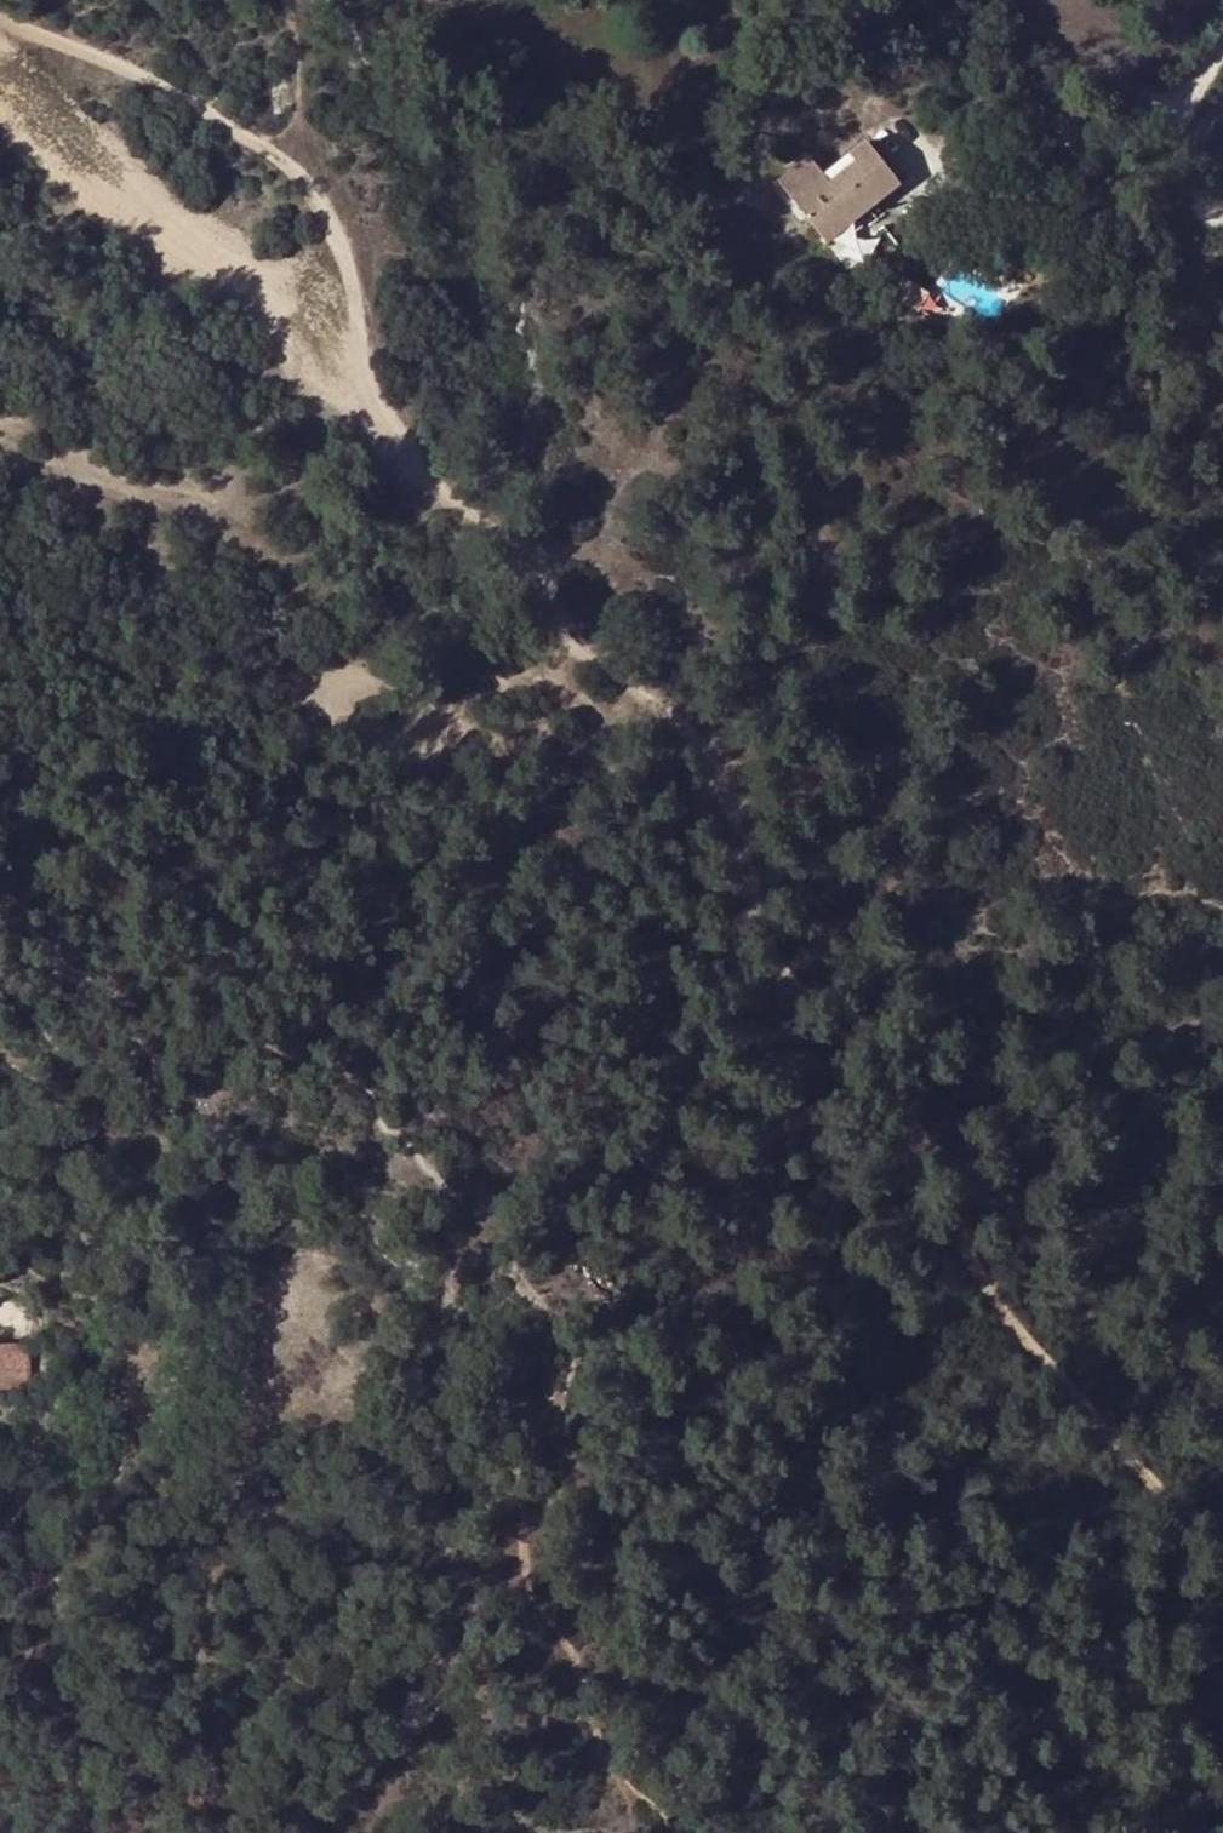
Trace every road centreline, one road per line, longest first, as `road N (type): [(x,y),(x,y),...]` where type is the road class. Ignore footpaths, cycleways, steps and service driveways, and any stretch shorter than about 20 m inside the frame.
road 1 (track): [(1222,1568),(1016,1327),(716,785),(658,706),(580,637),(530,552),(452,494),(375,410),(286,0)]

